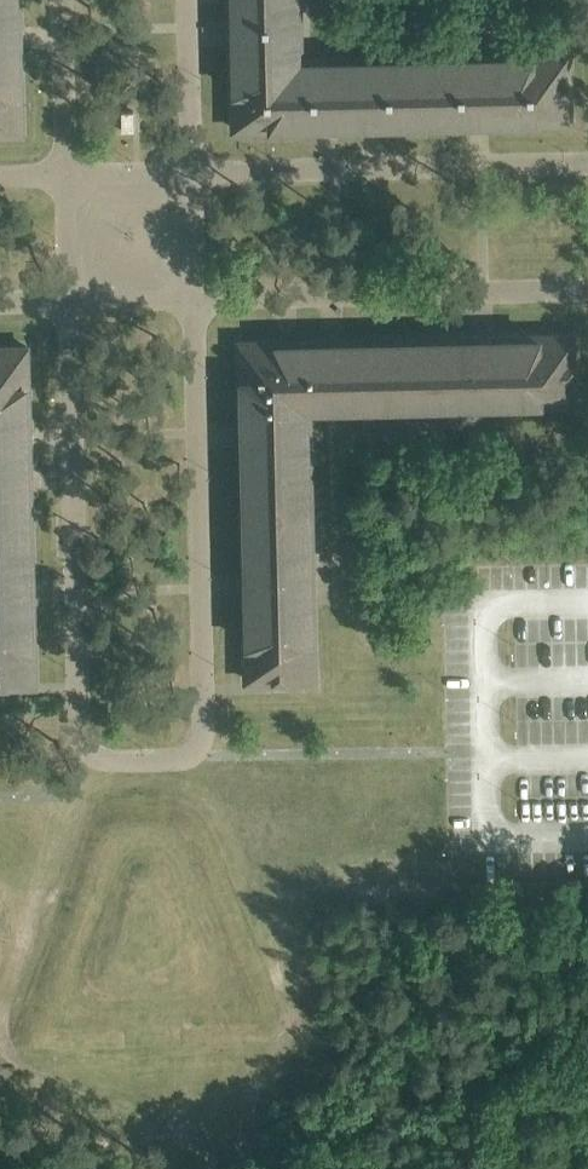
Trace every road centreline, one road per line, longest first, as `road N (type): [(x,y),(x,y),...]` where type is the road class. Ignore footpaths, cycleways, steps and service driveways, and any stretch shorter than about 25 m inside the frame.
road 1 (unclassified): [(485,762),(485,838),(587,835)]
road 2 (unclassified): [(587,604),(485,606),(485,681)]

